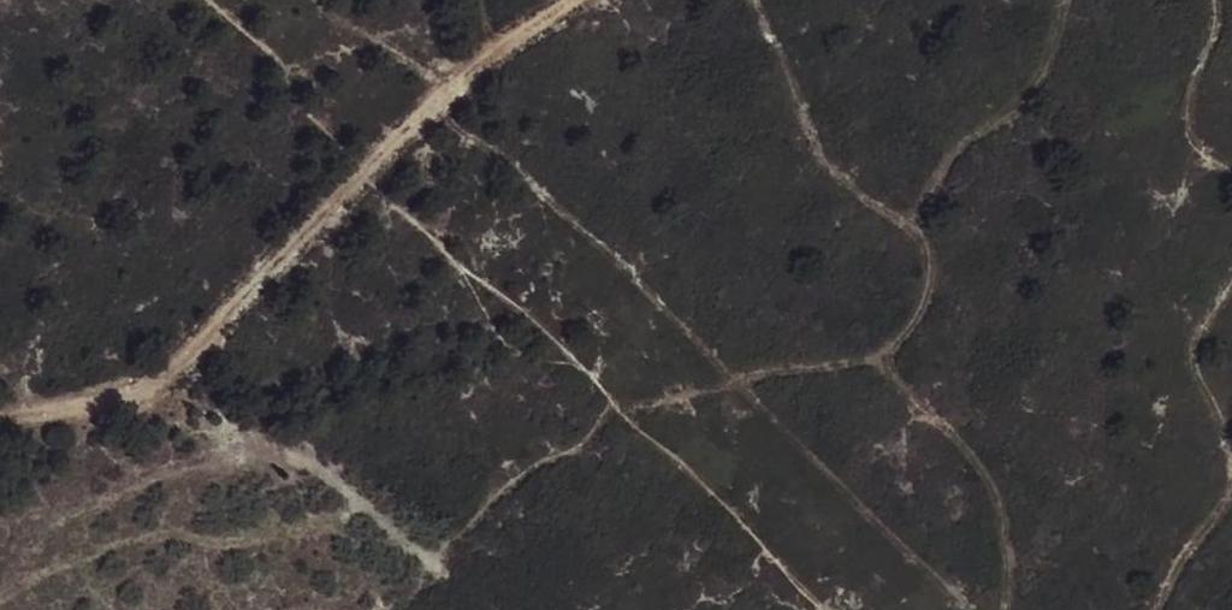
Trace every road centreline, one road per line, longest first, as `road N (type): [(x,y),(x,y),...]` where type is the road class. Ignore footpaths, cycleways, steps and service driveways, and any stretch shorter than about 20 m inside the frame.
road 1 (track): [(563,0),(347,170),(197,330),(120,390),(0,406)]

